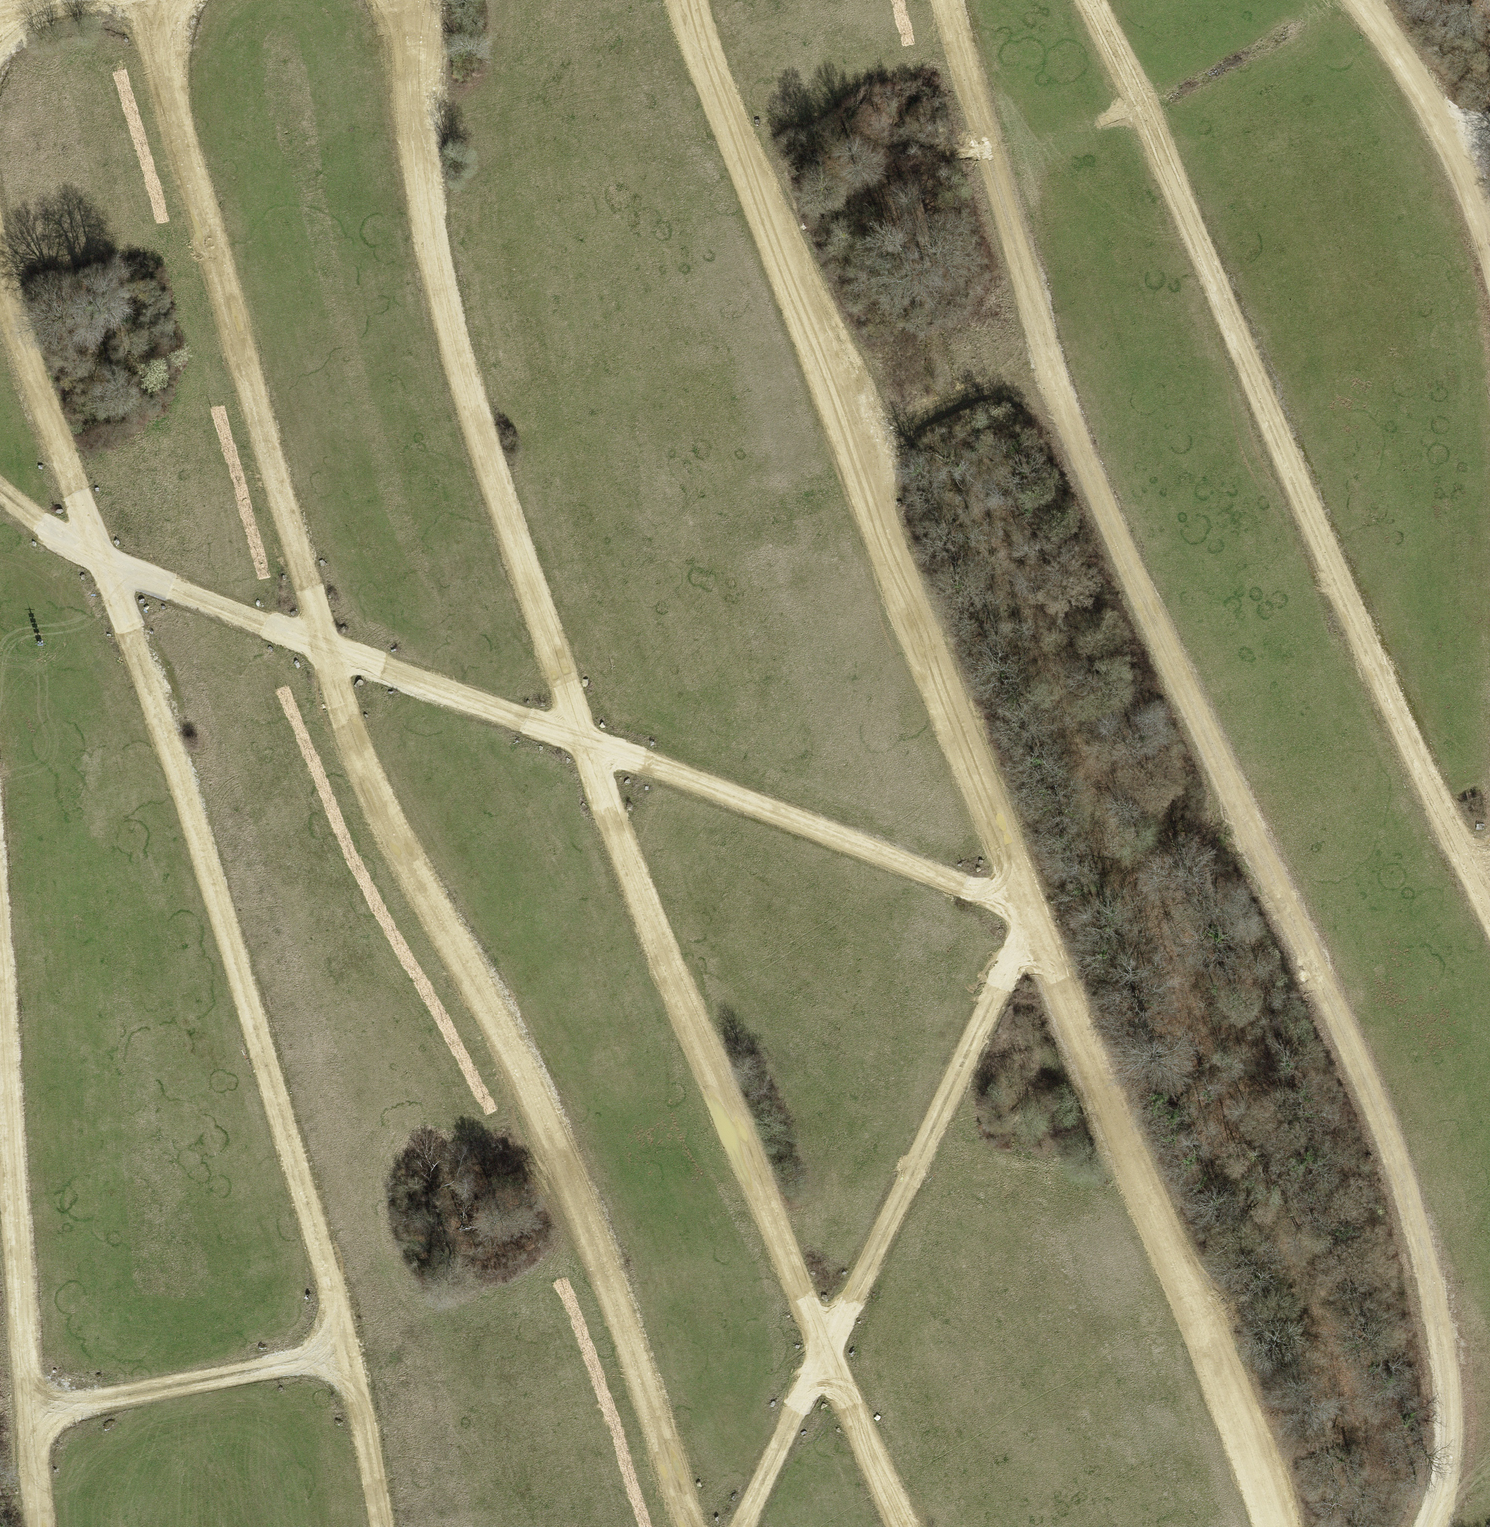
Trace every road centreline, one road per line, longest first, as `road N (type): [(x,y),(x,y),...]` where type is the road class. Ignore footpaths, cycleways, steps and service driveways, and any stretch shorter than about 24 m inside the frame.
road 1 (track): [(744,1526),(1034,918),(108,564),(0,495)]
road 2 (track): [(685,0),(694,40),(769,213),(875,523),(1276,1526)]
road 3 (track): [(691,1526),(586,1204),(539,1089),(363,771),(150,0)]
road 4 (track): [(1432,1526),(1451,1451),(1446,1352),(1394,1147),(1116,532),(1001,218),(941,0)]
road 5 (track): [(903,1526),(663,960),(455,363),(429,233),(412,0)]
road 6 (track): [(379,1526),(352,1345),(191,801),(0,261)]
road 7 (track): [(1489,895),(1439,806),(1296,482),(1145,109),(1089,0)]
road 8 (track): [(13,1179),(39,1526)]
road 9 (track): [(32,1419),(352,1345)]
road 10 (track): [(1489,241),(1441,115),(1354,0)]
road 11 (track): [(13,1179),(0,985)]

